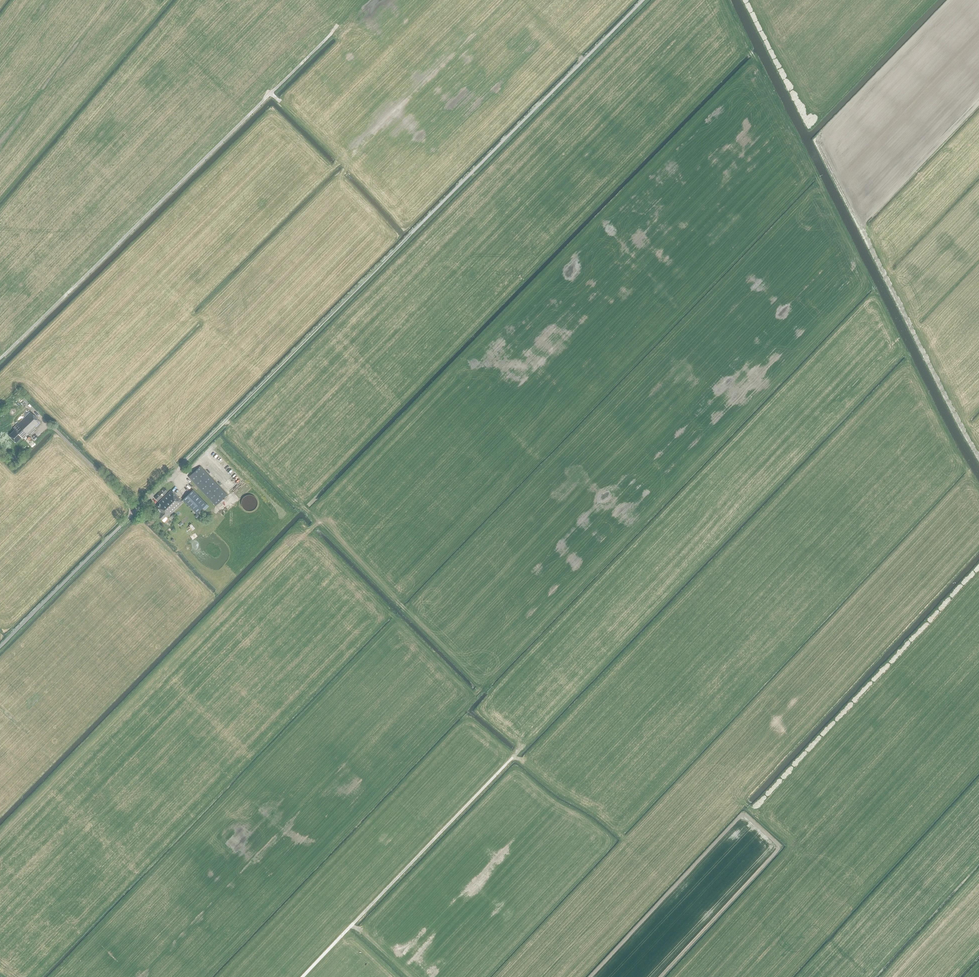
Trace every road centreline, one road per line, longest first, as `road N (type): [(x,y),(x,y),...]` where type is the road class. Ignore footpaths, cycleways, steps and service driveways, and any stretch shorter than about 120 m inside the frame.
road 1 (track): [(180,467),(416,229)]
road 2 (unclassified): [(0,647),(180,467)]
road 3 (track): [(133,513),(50,424)]

